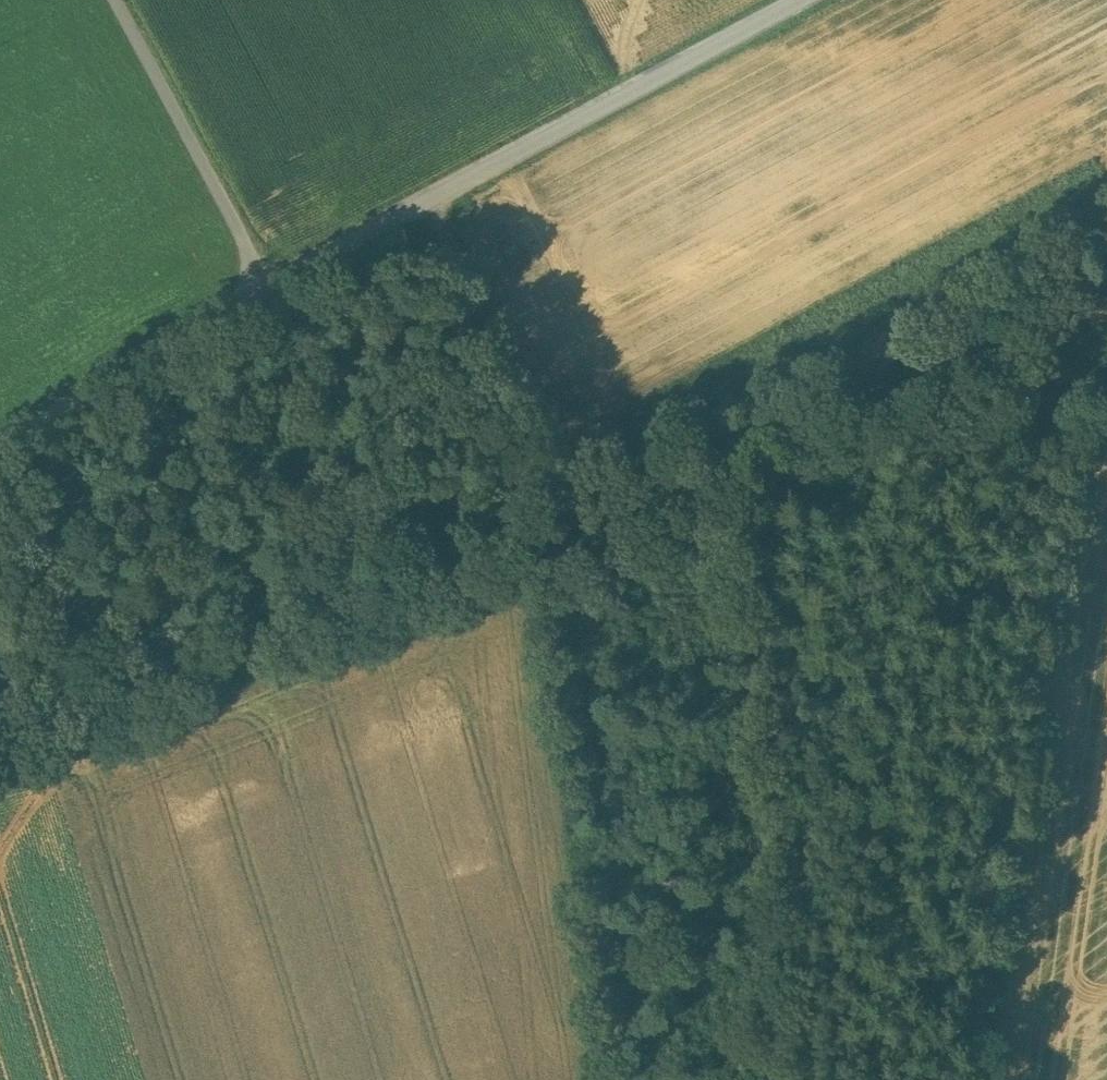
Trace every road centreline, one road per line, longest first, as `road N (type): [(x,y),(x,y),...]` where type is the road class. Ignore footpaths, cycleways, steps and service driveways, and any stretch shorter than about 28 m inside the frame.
road 1 (unclassified): [(798,0),(267,282),(0,452)]

